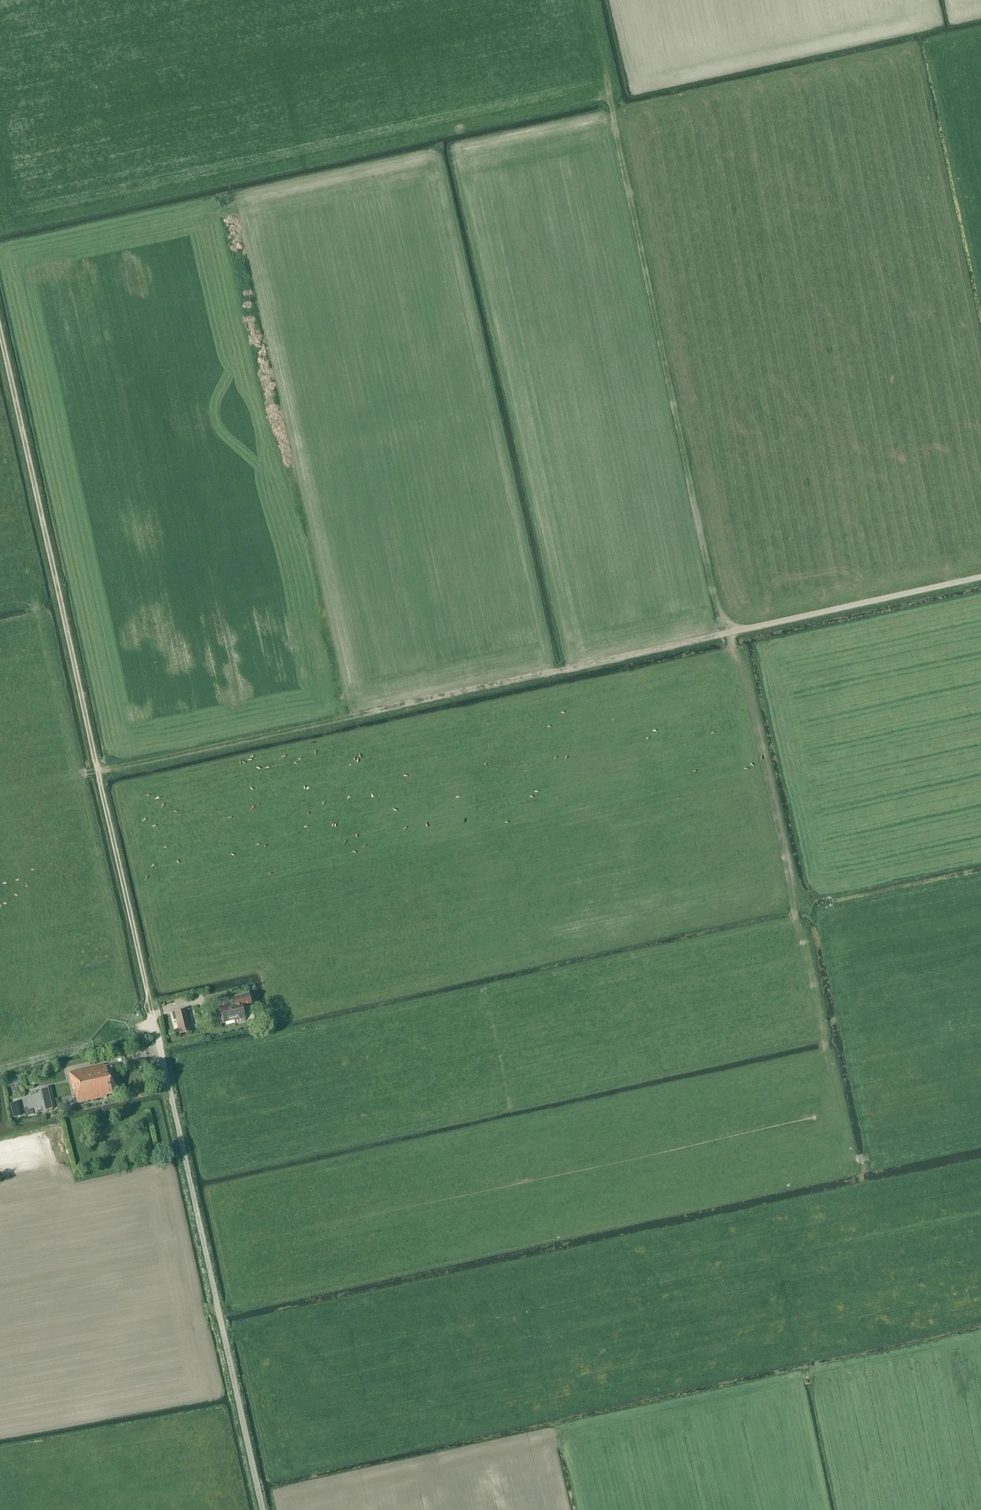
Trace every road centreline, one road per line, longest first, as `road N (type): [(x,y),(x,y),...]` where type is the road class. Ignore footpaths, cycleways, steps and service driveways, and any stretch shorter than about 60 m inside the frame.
road 1 (track): [(151,1003),(0,325)]
road 2 (unclassified): [(262,1509),(151,1003)]

